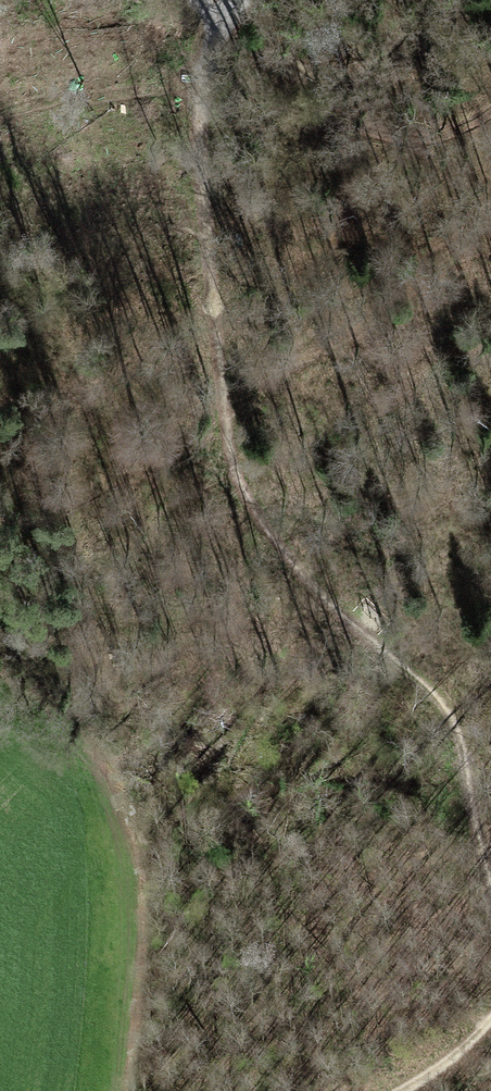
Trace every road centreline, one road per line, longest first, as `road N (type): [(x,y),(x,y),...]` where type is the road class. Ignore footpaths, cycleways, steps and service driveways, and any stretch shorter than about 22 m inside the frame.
road 1 (track): [(224,371),(232,453),(269,529),(323,598),(427,685),(458,723),(490,879)]
road 2 (track): [(224,371),(200,186),(216,13)]

